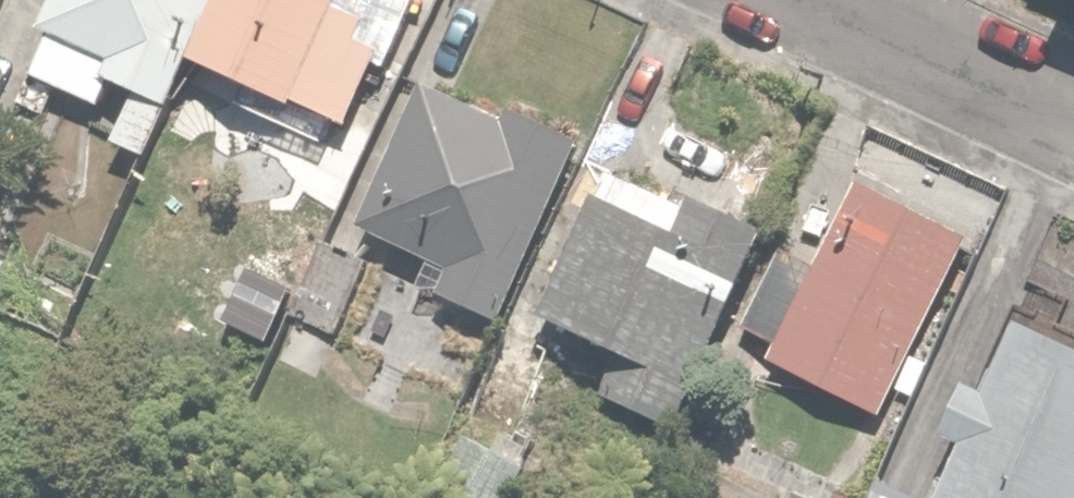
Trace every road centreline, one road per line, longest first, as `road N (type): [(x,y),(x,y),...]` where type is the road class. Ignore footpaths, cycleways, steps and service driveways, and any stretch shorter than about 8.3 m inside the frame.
road 1 (residential): [(799,0),(1073,130)]

